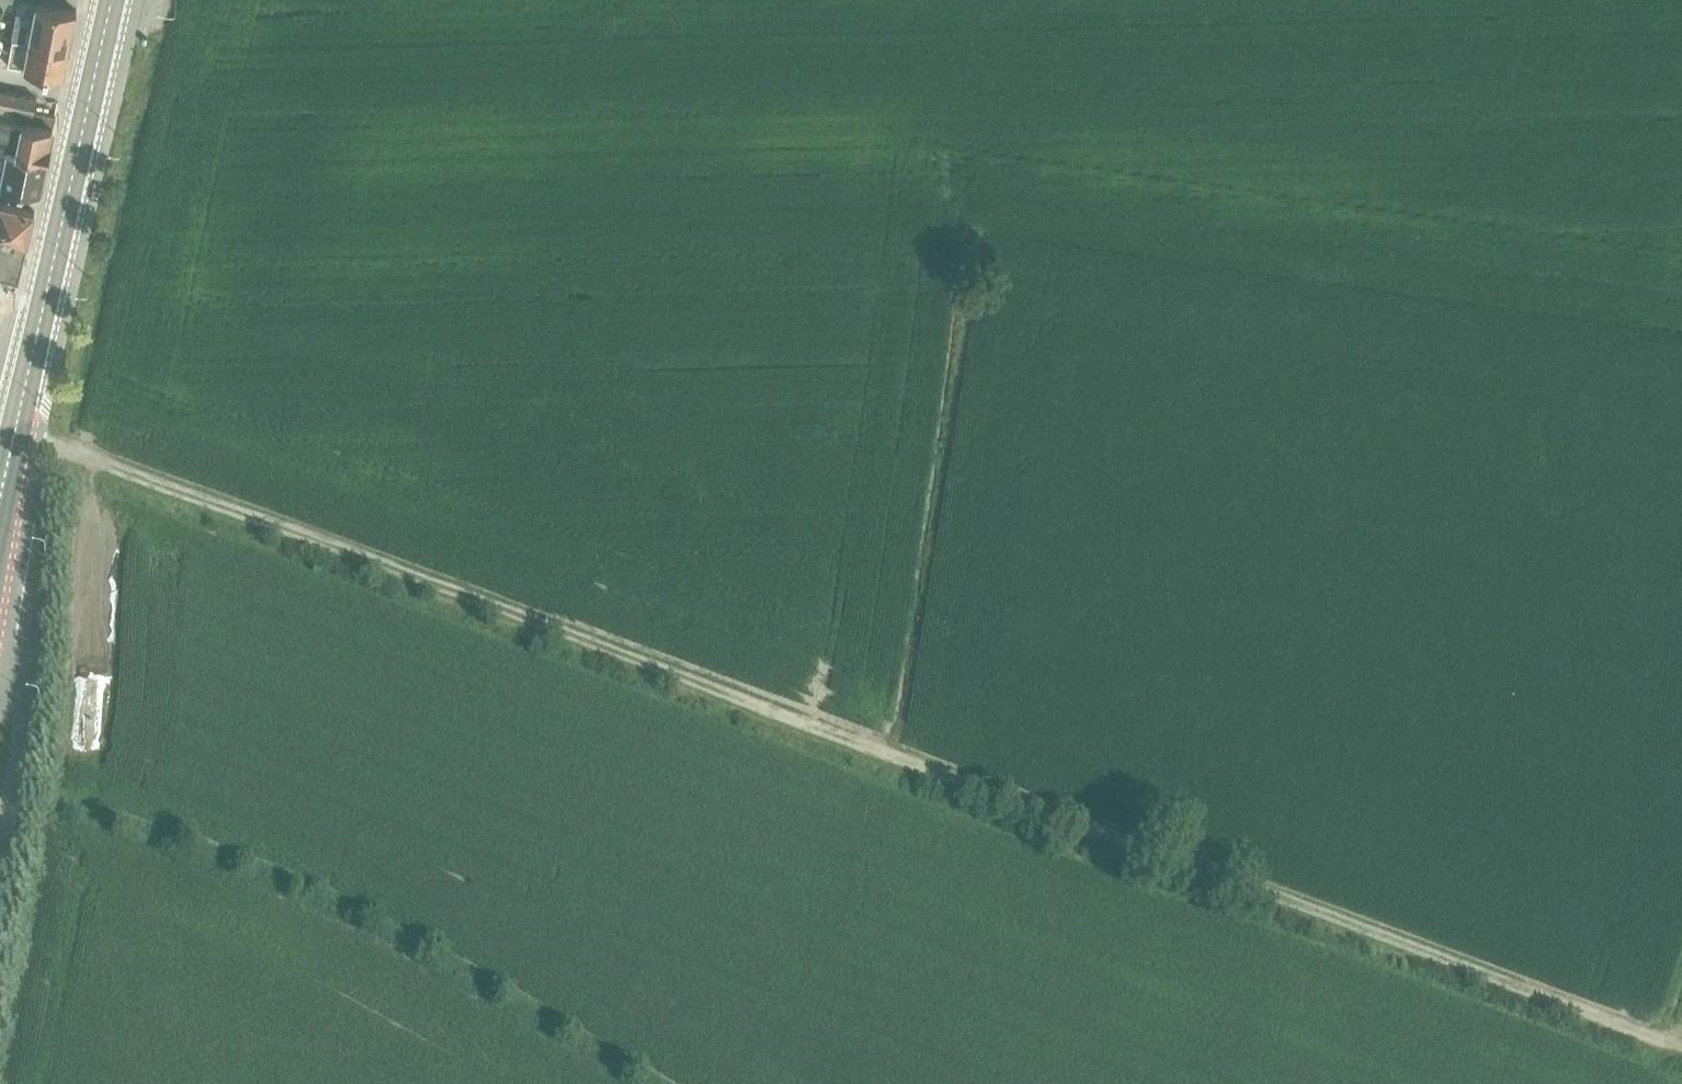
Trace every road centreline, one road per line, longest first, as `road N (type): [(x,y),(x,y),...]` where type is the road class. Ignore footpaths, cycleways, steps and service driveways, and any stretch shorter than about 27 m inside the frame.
road 1 (track): [(1681,1050),(13,435)]
road 2 (primary): [(0,491),(111,0)]
road 3 (unclassified): [(0,869),(23,729),(18,622),(0,571)]

